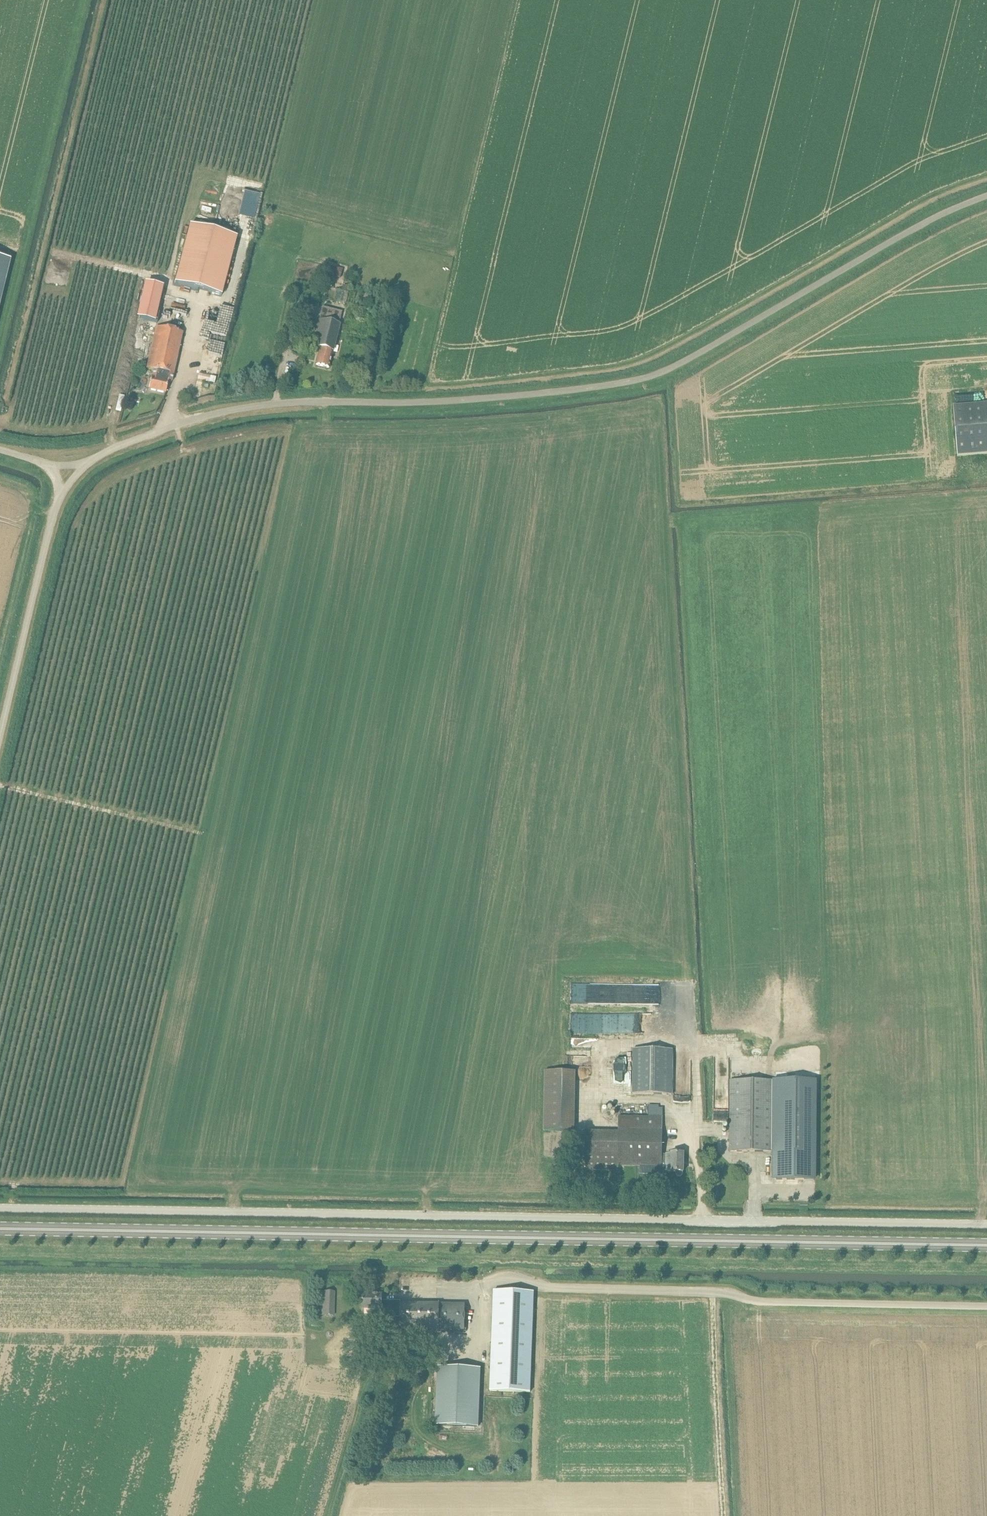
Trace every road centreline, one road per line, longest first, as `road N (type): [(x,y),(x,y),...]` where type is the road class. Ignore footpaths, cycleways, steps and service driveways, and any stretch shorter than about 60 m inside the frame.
road 1 (primary): [(986,1245),(0,1227)]
road 2 (unclassified): [(0,1209),(986,1224)]
road 3 (unclassified): [(84,464),(190,420),(251,407),(422,403),(655,375),(939,215),(986,197)]
road 4 (unclassified): [(986,1306),(543,1287)]
road 5 (unclassified): [(0,736),(59,495)]
road 6 (track): [(724,1515),(713,1291)]

